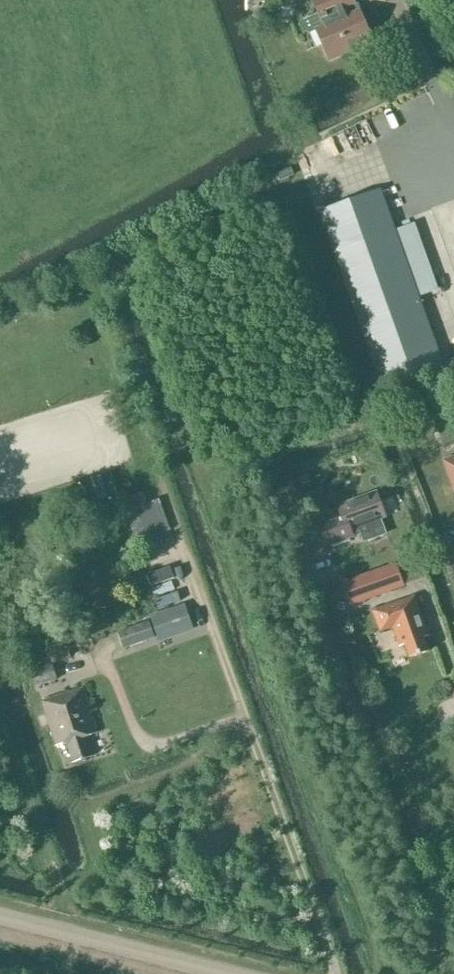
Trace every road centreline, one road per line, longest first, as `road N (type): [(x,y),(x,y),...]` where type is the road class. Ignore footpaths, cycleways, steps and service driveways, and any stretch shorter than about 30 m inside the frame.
road 1 (unclassified): [(229,973),(0,917)]

